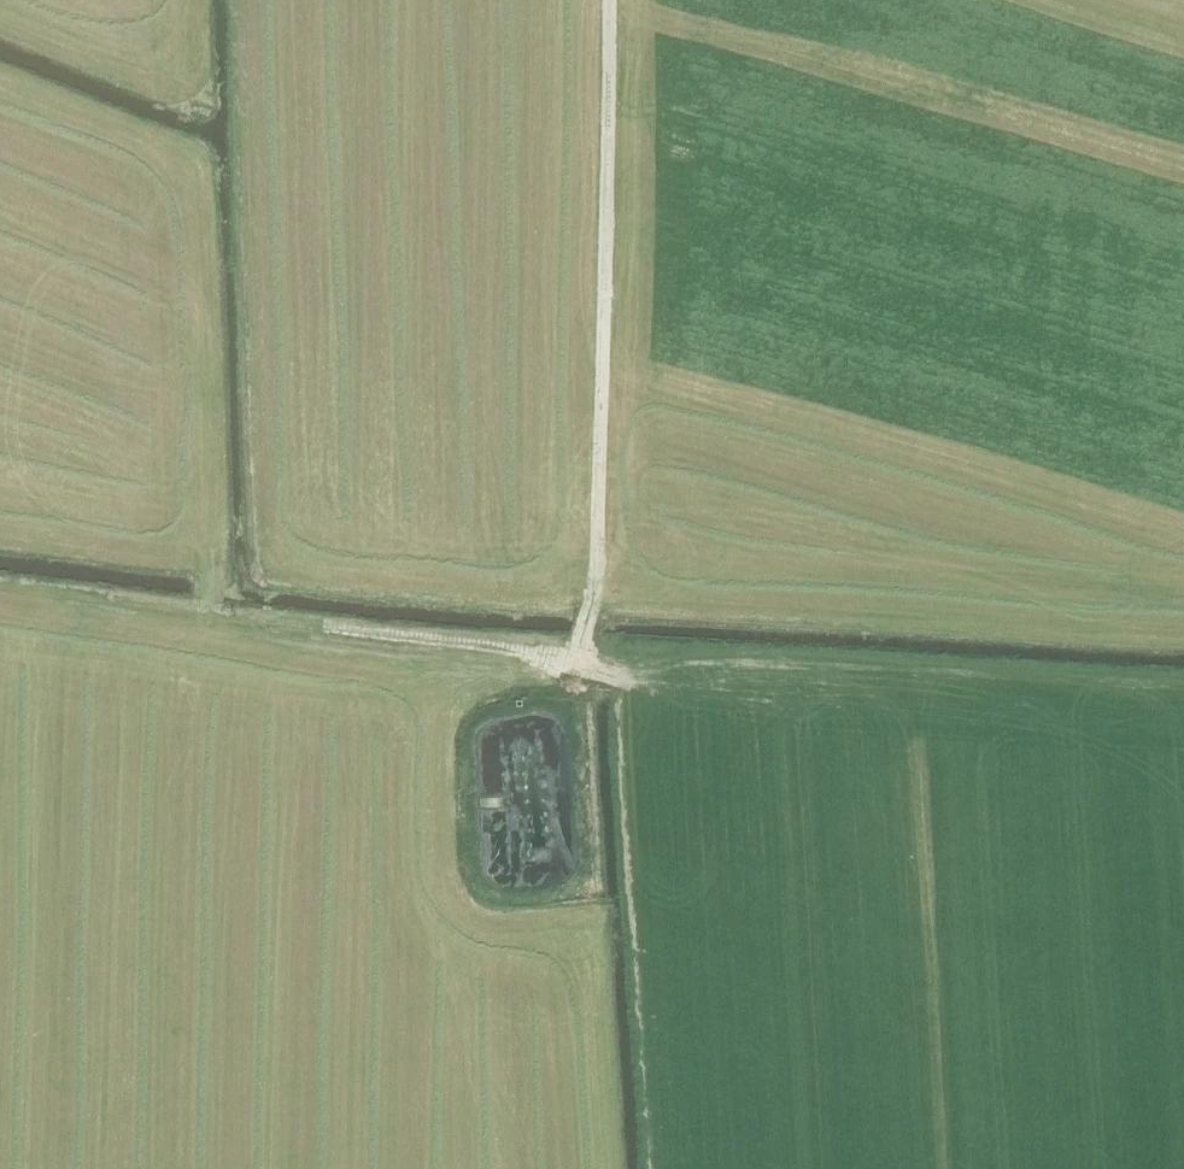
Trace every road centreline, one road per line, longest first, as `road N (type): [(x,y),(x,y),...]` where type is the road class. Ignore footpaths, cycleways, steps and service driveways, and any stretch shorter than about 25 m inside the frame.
road 1 (track): [(325,627),(575,665),(596,574),(610,0)]

